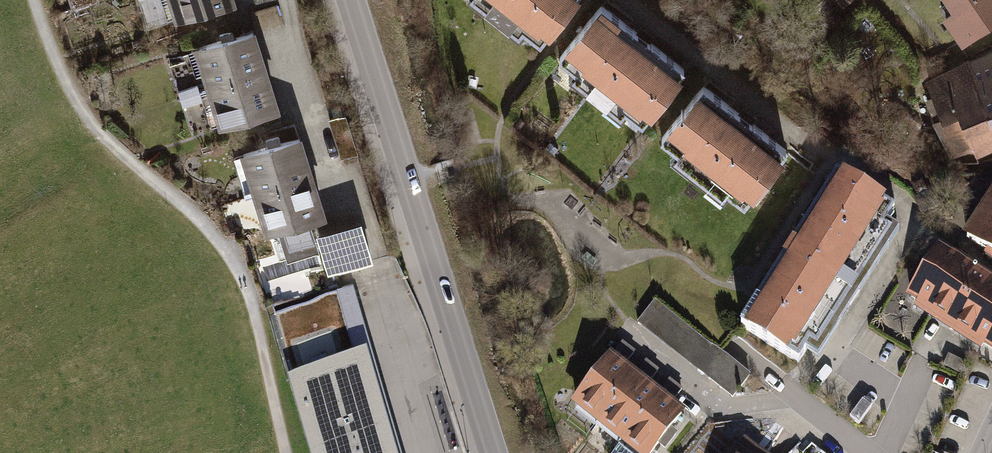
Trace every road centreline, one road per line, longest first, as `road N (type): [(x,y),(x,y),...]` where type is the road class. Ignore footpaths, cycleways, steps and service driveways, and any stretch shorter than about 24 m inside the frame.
road 1 (track): [(34,0),(86,116),(227,254),(252,312),(281,452)]
road 2 (tertiary): [(349,0),(492,452)]

